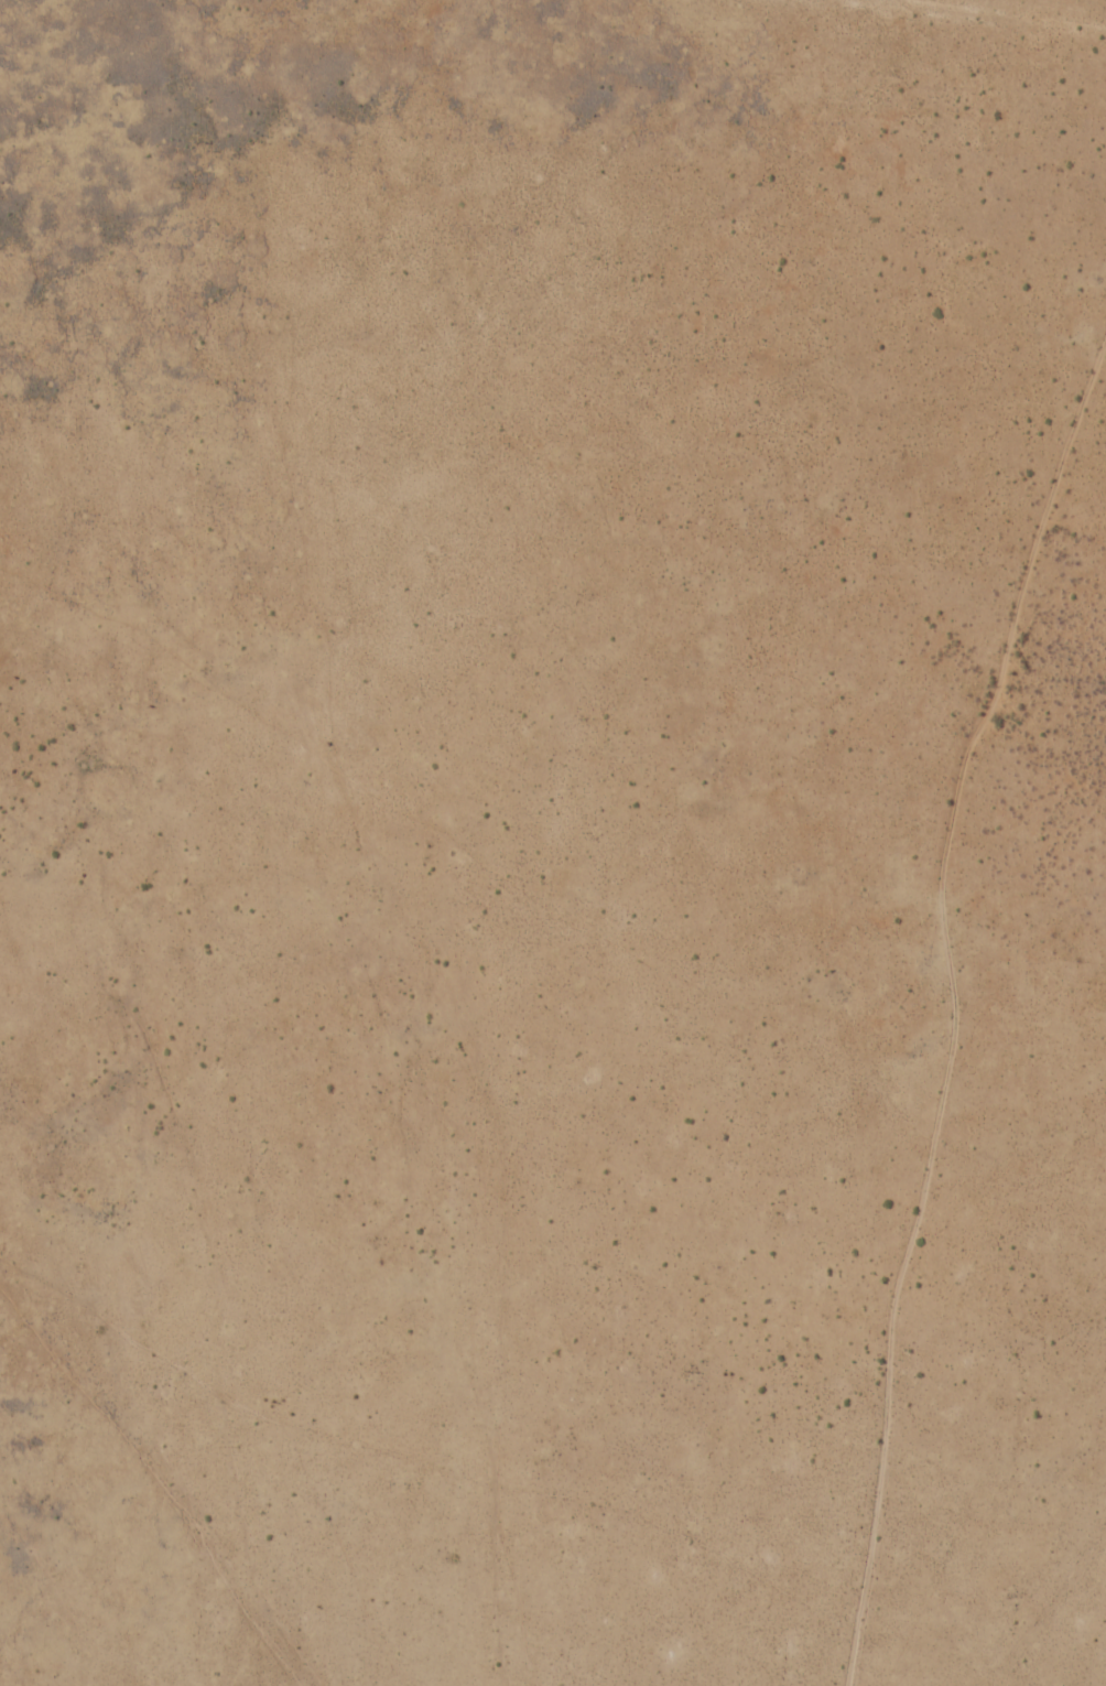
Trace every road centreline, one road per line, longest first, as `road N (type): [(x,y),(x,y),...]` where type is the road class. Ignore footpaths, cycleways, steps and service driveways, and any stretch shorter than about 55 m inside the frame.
road 1 (track): [(895,1685),(903,1657),(898,1472),(931,1253),(984,1133),(972,1009),(984,808),(1054,639),(1105,476)]

